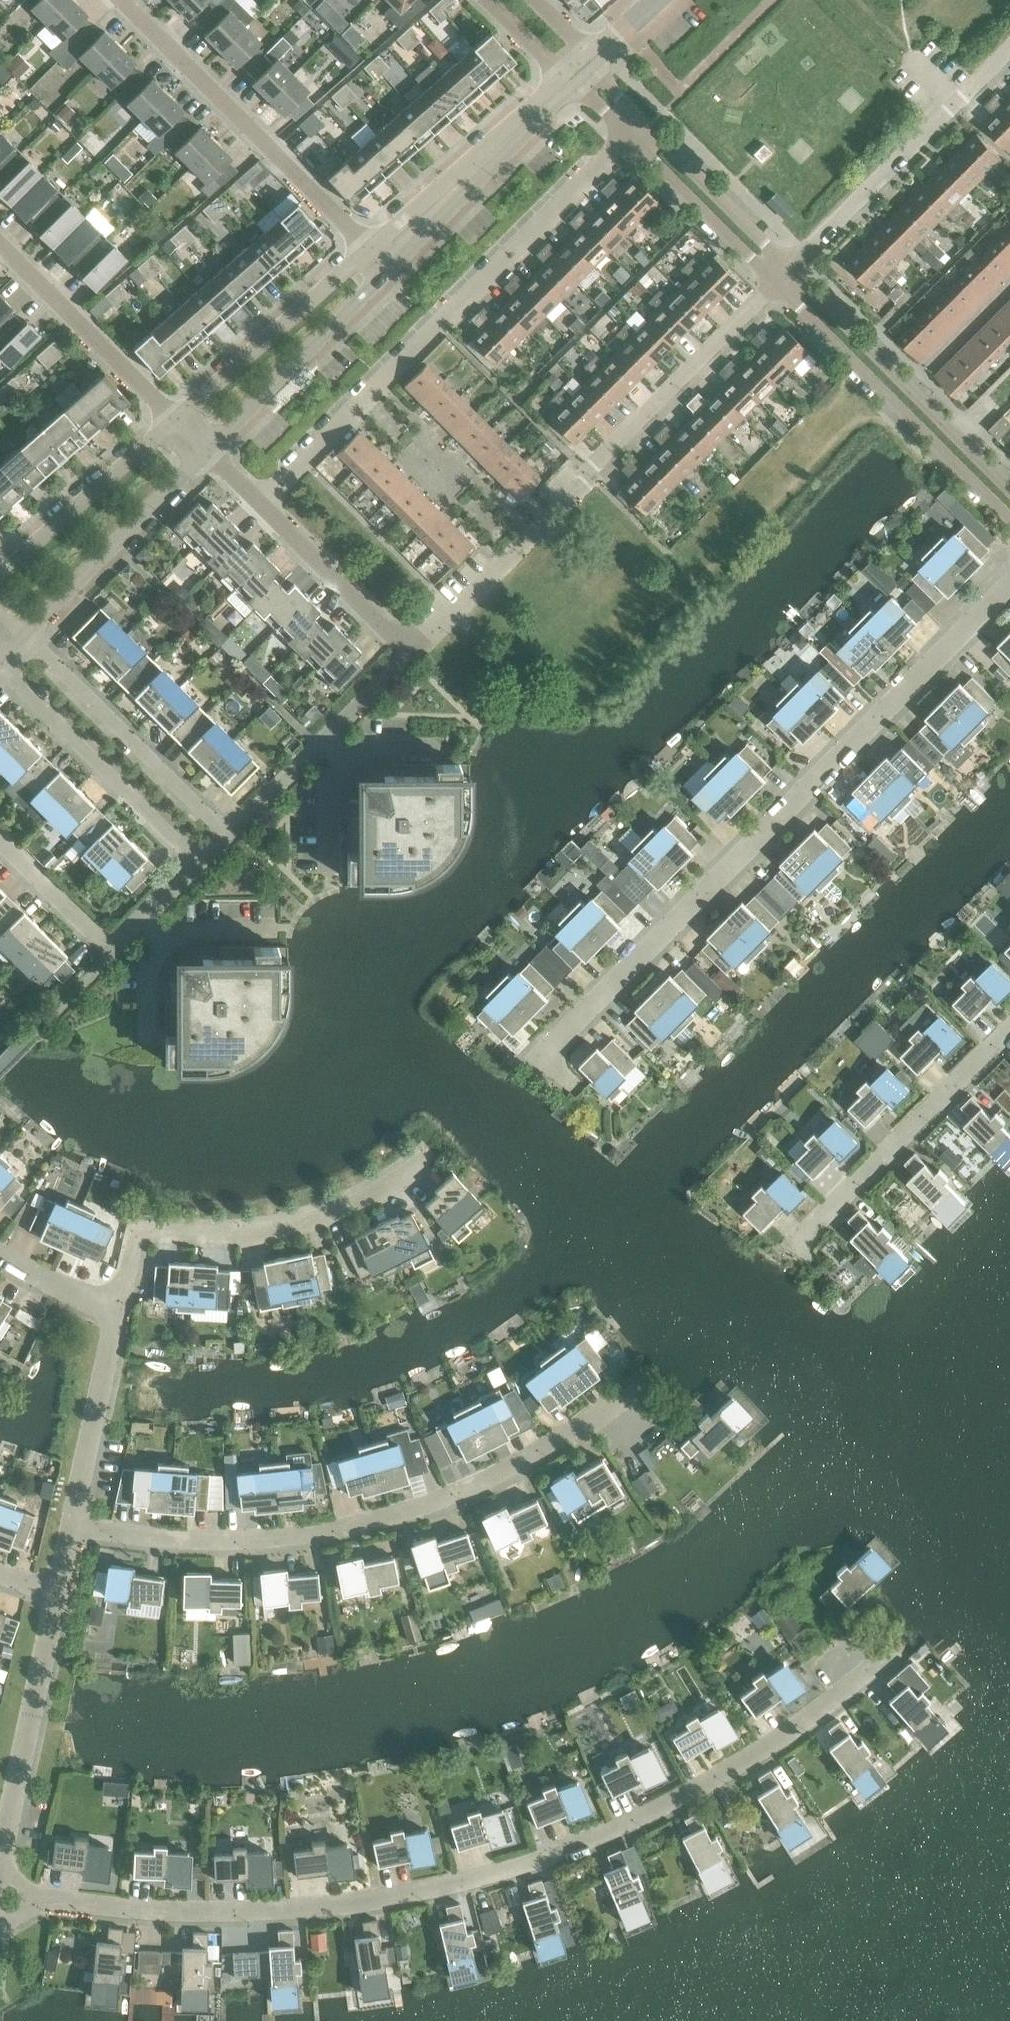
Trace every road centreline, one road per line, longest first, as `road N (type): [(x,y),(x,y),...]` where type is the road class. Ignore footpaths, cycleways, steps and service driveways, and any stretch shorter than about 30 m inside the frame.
road 1 (residential): [(90,1907),(303,1911),(511,1869),(671,1802),(776,1741),(887,1652)]
road 2 (residential): [(576,1082),(545,1055),(1009,581)]
road 3 (residential): [(70,1526),(135,1537),(244,1541),(357,1522),(489,1489),(641,1386)]
road 4 (residential): [(260,503),(628,140)]
road 5 (residential): [(409,647),(769,285)]
road 6 (residential): [(117,1311),(133,1249),(150,1236),(295,1229),(365,1200),(425,1158)]
road 7 (residential): [(383,258),(126,0)]
road 8 (residential): [(769,285),(1009,522)]
road 9 (residential): [(1009,489),(789,265)]
road 10 (residential): [(789,265),(1009,42)]
road 11 (residential): [(785,1230),(798,1233),(1009,1025)]
road 12 (residential): [(224,834),(18,636)]
road 13 (residential): [(0,844),(111,953),(197,861)]
road 14 (residential): [(0,661),(197,861)]
road 15 (unclassified): [(383,258),(350,268),(175,422)]
road 16 (unclassified): [(205,452),(367,289),(383,258)]
road 17 (residential): [(224,834),(409,647)]
road 18 (unclassified): [(18,636),(205,452)]
road 19 (residential): [(2,1849),(54,1595)]
road 20 (unclassified): [(383,258),(570,82)]
road 21 (residential): [(175,422),(0,248)]
road 22 (unclassified): [(175,422),(0,576)]
road 23 (residential): [(70,1526),(117,1311)]
road 24 (residential): [(409,647),(260,503)]
road 25 (residential): [(628,140),(769,285)]
road 26 (residential): [(789,265),(651,121)]
road 27 (residential): [(117,1311),(0,1254)]

